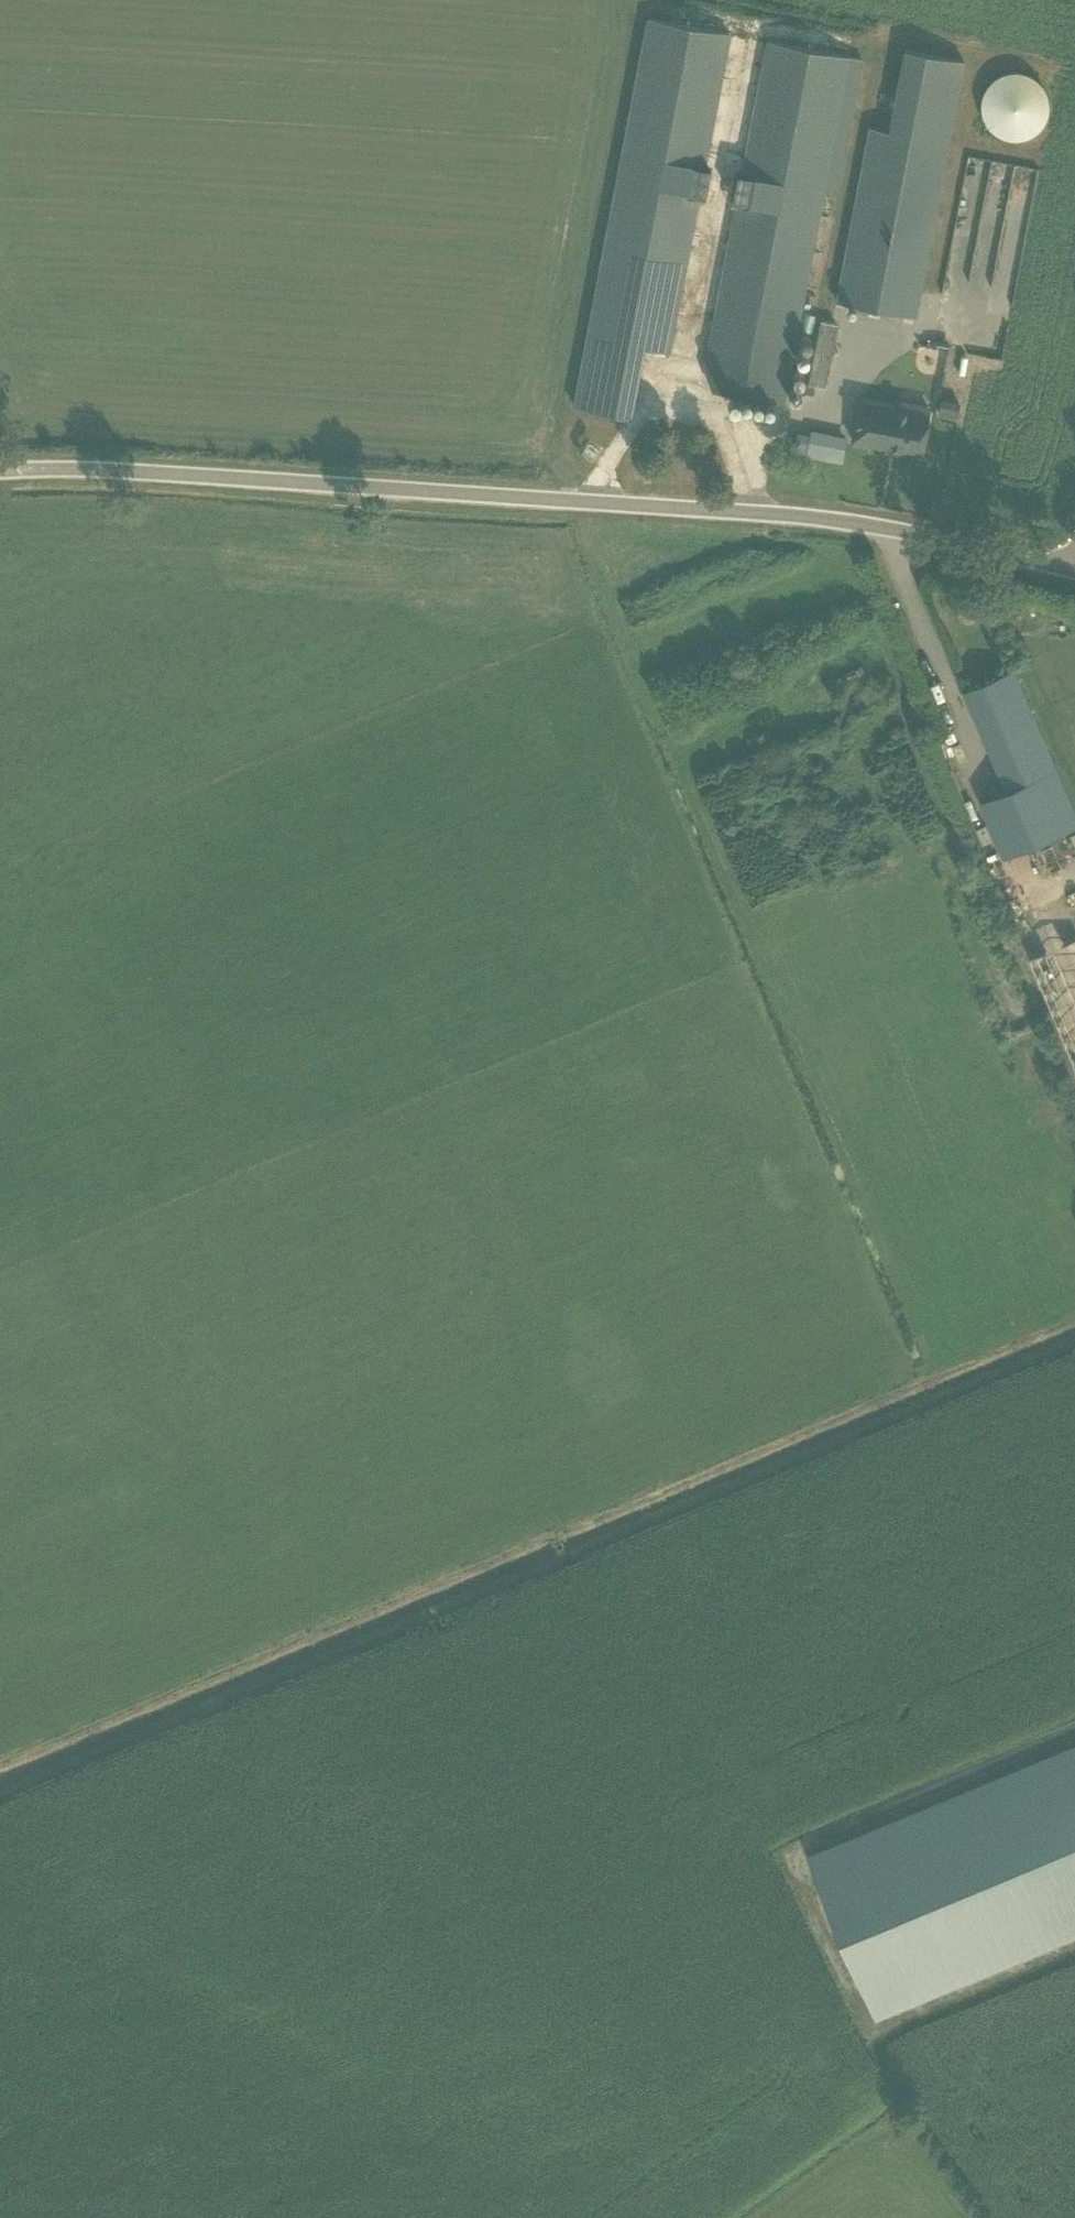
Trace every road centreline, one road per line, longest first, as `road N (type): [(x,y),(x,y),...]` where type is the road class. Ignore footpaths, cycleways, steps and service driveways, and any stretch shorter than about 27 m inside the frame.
road 1 (unclassified): [(1074,575),(958,543),(777,518),(0,471)]

